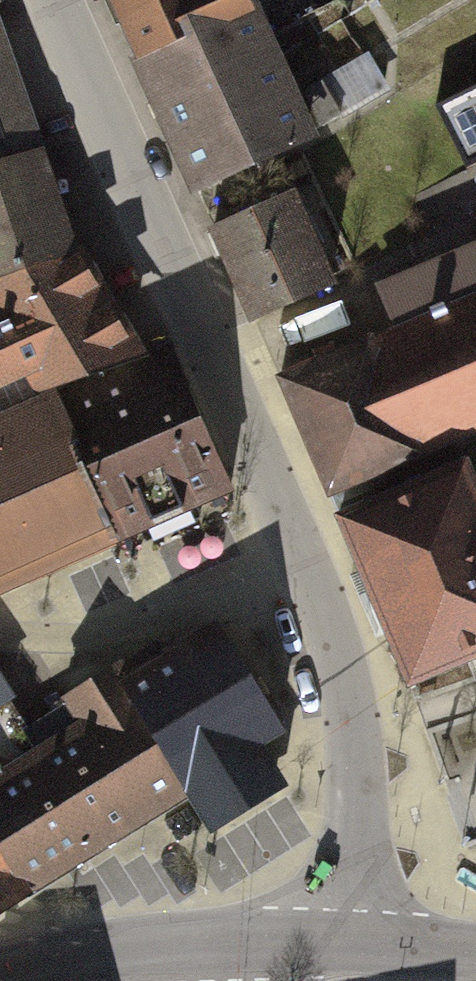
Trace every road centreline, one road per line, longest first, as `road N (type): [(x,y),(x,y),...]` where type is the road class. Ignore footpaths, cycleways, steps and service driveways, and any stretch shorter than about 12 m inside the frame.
road 1 (residential): [(56,0),(216,340),(337,659),(364,817),(353,940)]
road 2 (secondary): [(216,940),(88,950),(0,971)]
road 3 (secondary): [(353,940),(216,940)]
road 4 (secondary): [(475,948),(353,940)]

